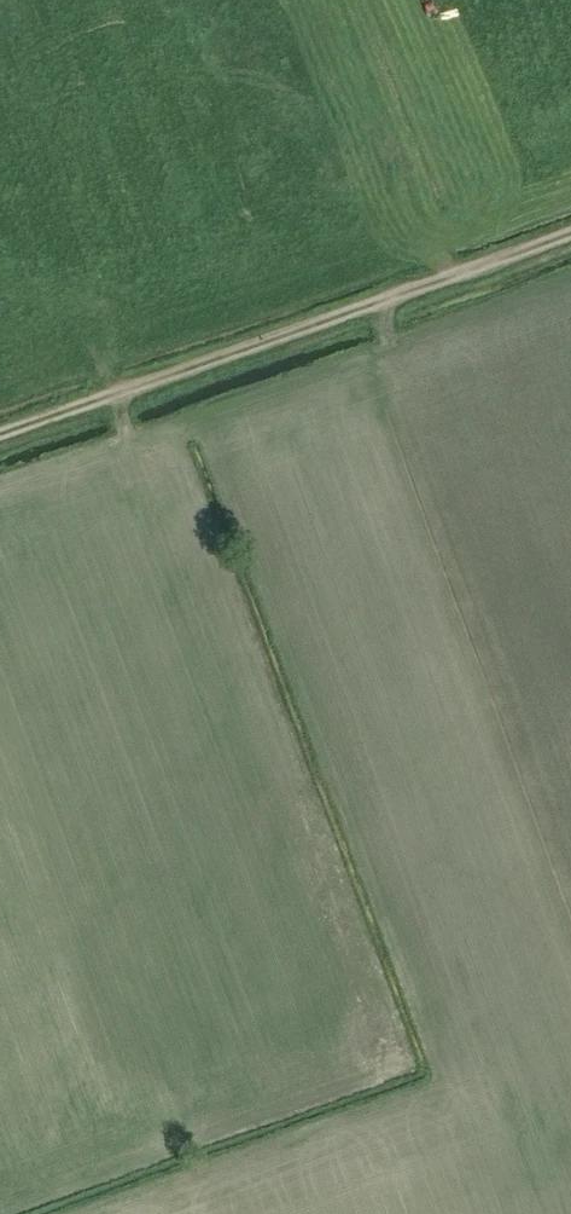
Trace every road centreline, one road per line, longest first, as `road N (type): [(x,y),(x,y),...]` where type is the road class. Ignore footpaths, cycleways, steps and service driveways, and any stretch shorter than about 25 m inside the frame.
road 1 (track): [(0,432),(570,228)]

